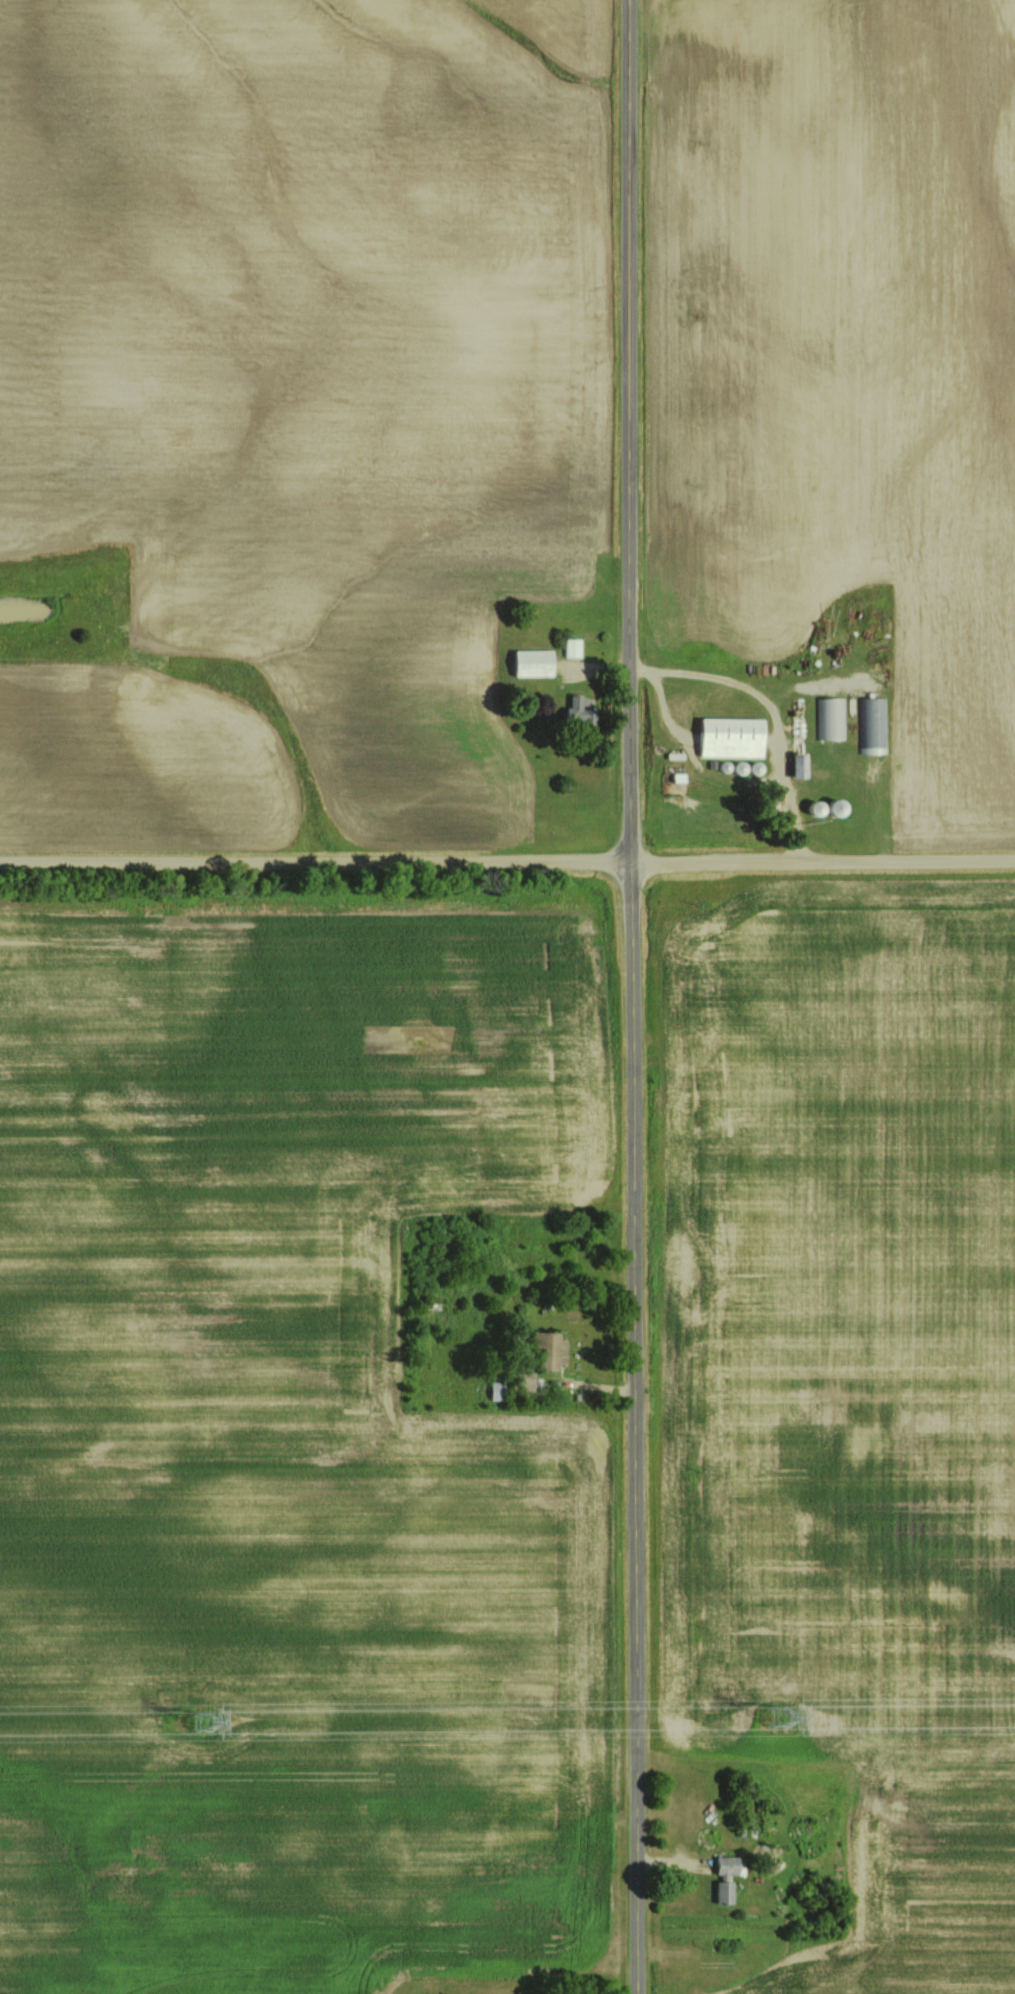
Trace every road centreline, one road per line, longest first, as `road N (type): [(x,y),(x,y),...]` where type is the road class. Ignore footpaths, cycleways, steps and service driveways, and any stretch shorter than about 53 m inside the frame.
road 1 (residential): [(627,0),(624,864),(637,1993)]
road 2 (residential): [(1014,860),(0,865)]

